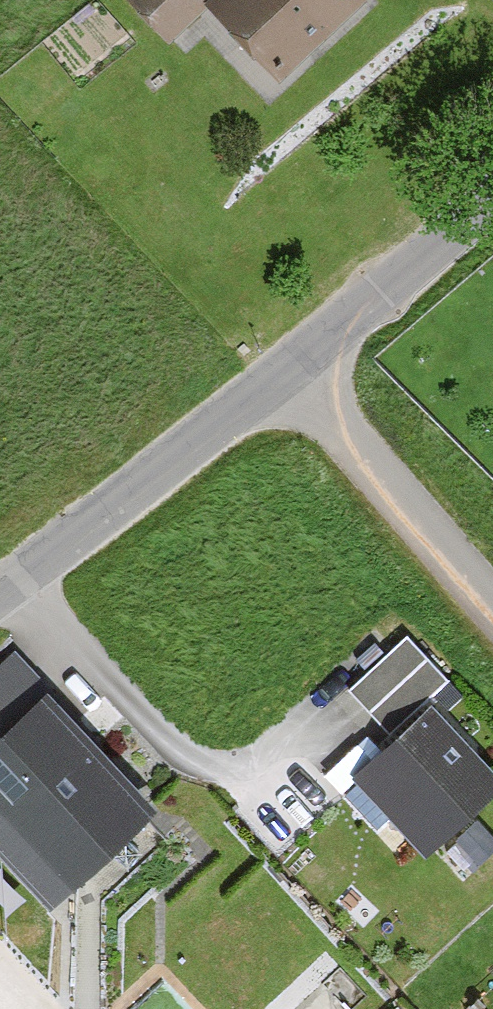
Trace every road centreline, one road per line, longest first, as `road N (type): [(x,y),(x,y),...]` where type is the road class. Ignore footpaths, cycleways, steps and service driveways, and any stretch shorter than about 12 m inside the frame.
road 1 (unclassified): [(291,371),(0,593)]
road 2 (residential): [(291,371),(492,608)]
road 3 (unclassified): [(492,203),(291,371)]

